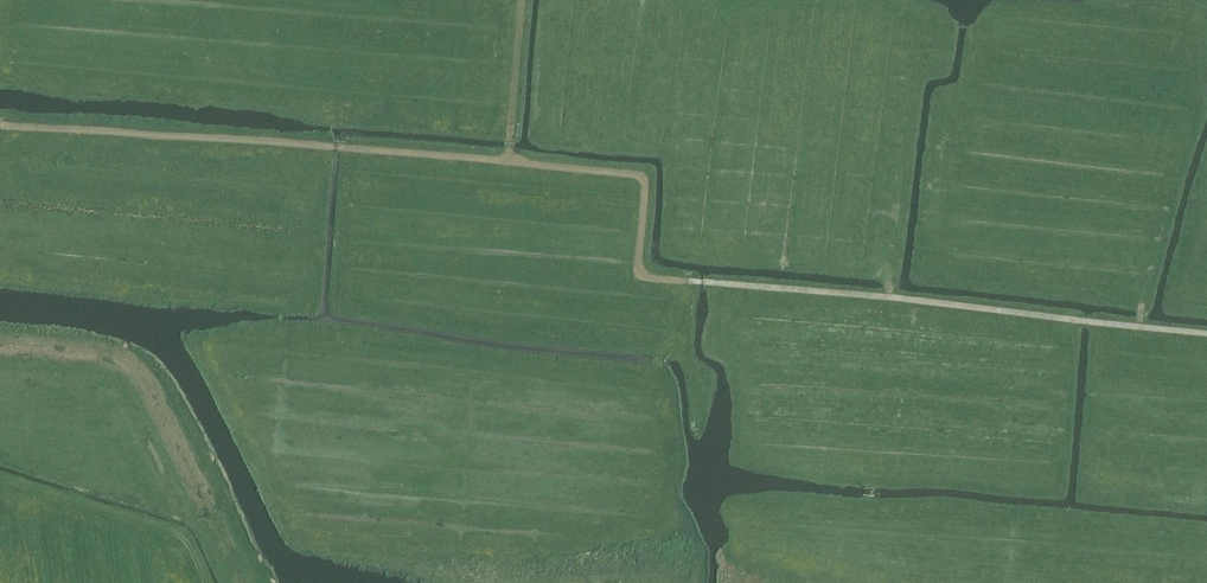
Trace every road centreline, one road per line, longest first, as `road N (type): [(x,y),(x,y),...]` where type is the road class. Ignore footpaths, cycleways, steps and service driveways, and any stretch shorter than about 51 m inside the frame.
road 1 (track): [(889,297),(688,280),(645,267),(648,172),(0,123)]
road 2 (track): [(1138,325),(889,297)]
road 3 (track): [(513,160),(523,0)]

